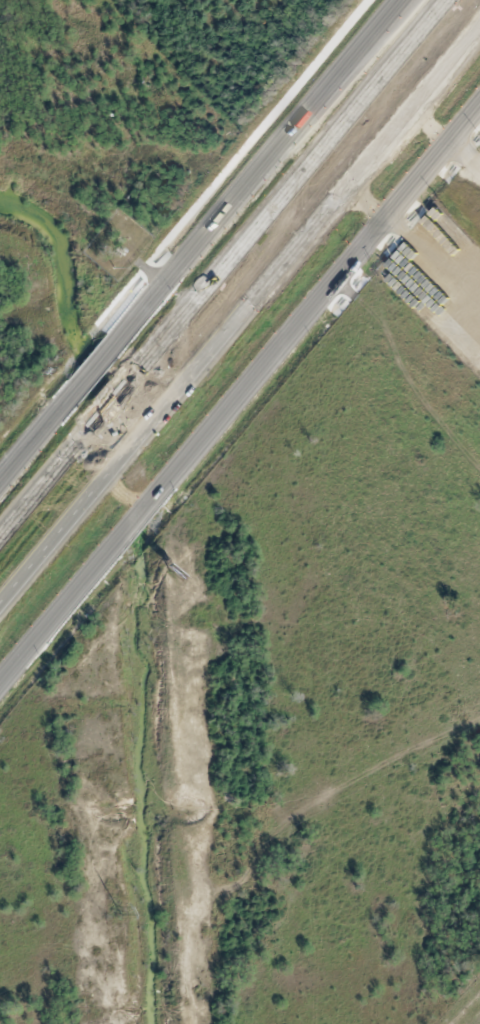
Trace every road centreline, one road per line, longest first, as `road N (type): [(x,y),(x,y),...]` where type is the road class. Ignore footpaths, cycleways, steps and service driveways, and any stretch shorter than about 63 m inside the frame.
road 1 (motorway): [(0,598),(479,11)]
road 2 (motorway): [(456,0),(0,553)]
road 3 (tertiary): [(160,501),(479,113)]
road 4 (tertiary): [(404,0),(114,348)]
road 5 (tertiary): [(0,692),(115,554)]

